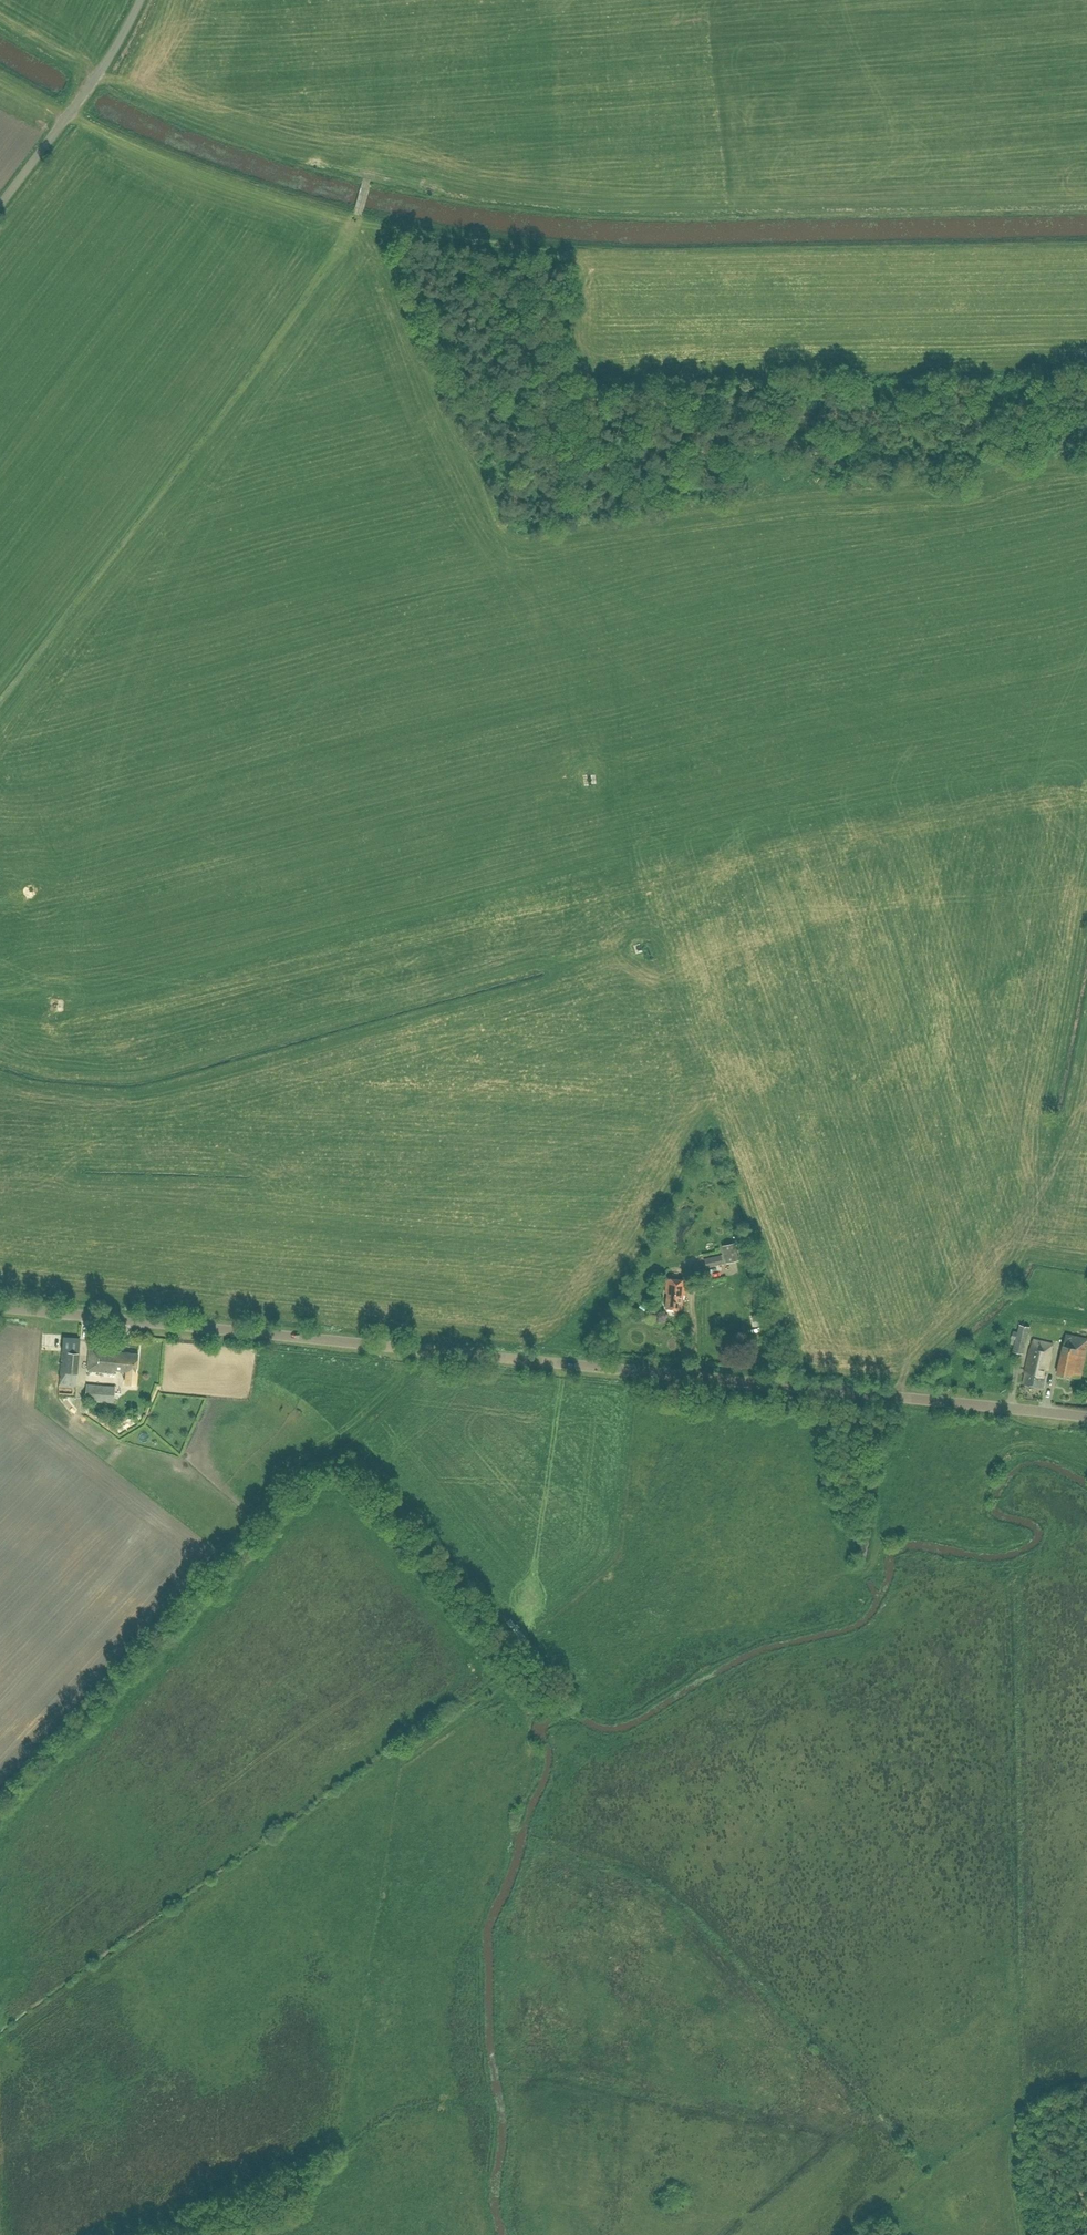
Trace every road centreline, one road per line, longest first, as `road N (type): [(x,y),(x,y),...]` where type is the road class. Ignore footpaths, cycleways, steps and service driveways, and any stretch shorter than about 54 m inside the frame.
road 1 (tertiary): [(1086,1417),(0,1307)]
road 2 (unclassified): [(0,204),(101,69),(139,0)]
road 3 (track): [(1014,2073),(1010,2140),(1022,2234)]

